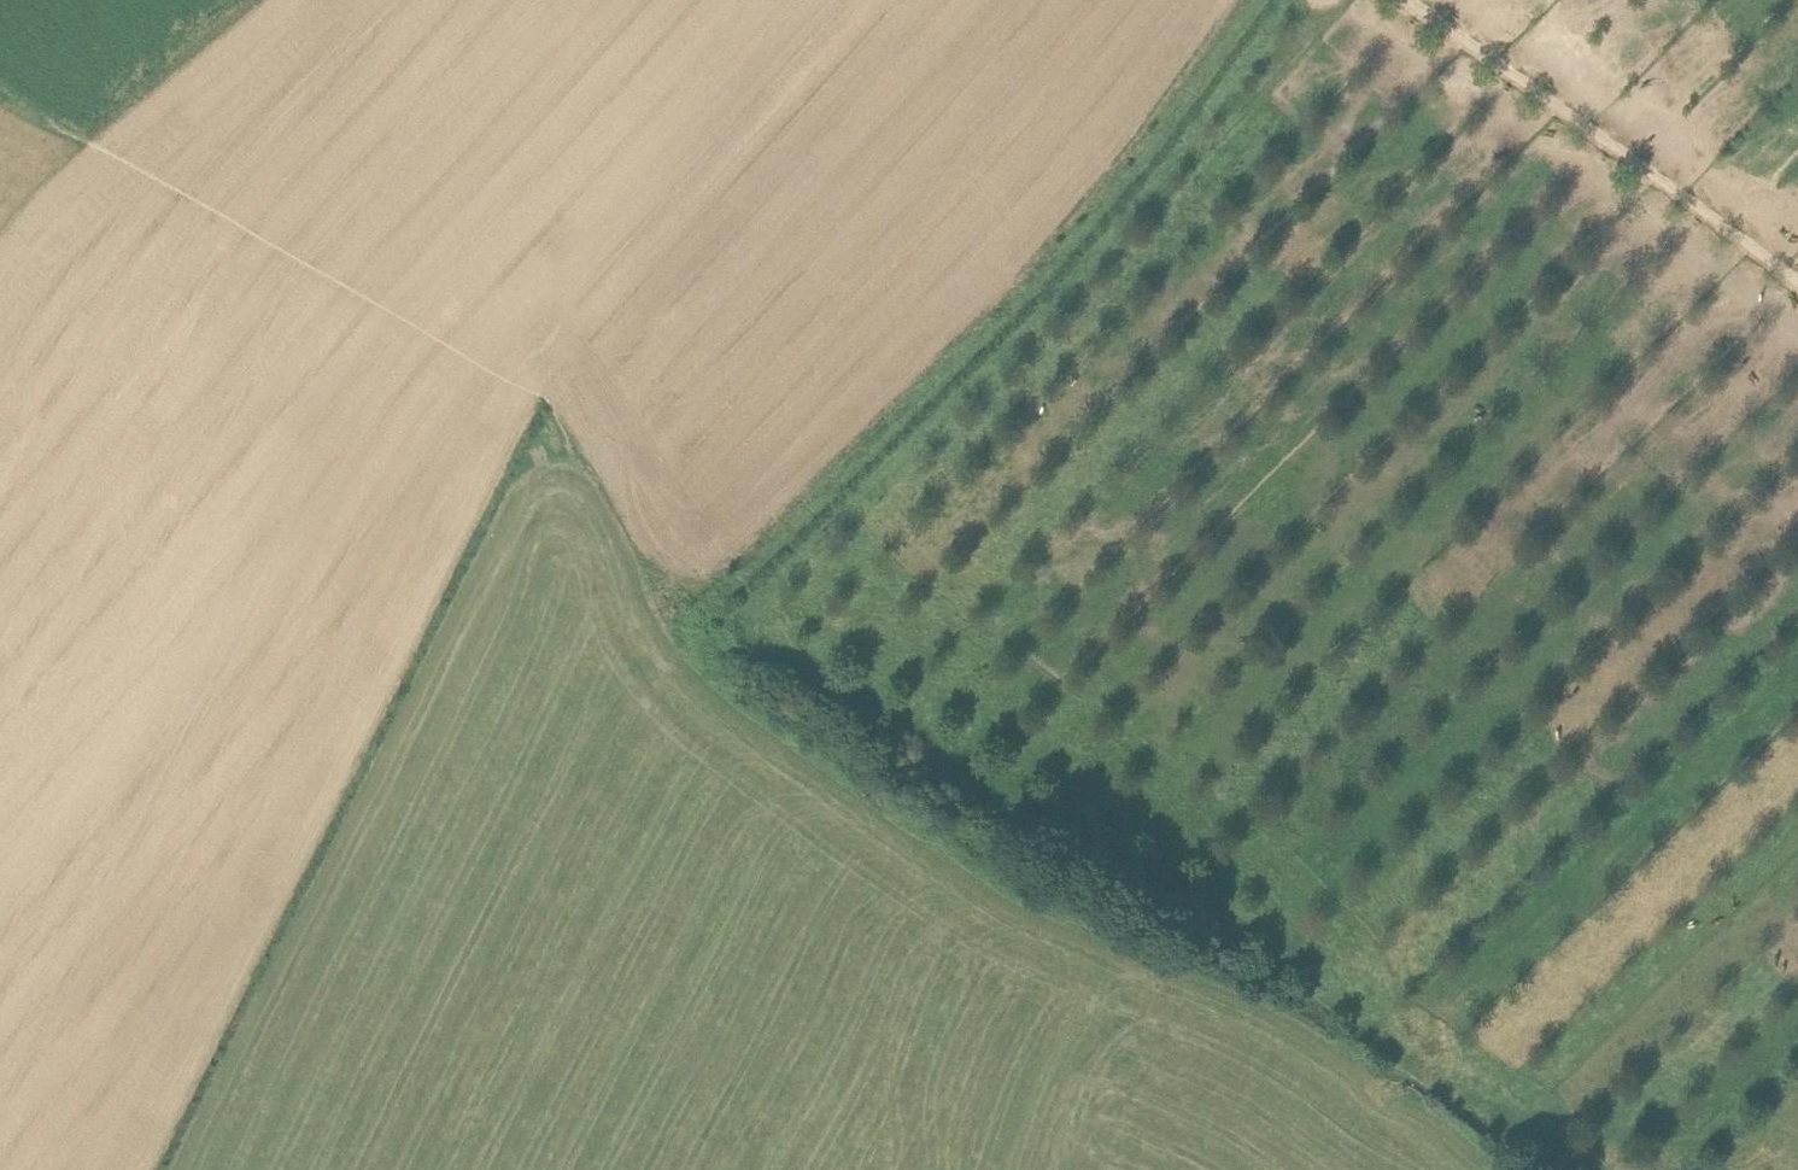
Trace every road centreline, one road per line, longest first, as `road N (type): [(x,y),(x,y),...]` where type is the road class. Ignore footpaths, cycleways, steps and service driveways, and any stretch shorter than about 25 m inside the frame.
road 1 (track): [(1797,287),(1407,0)]

